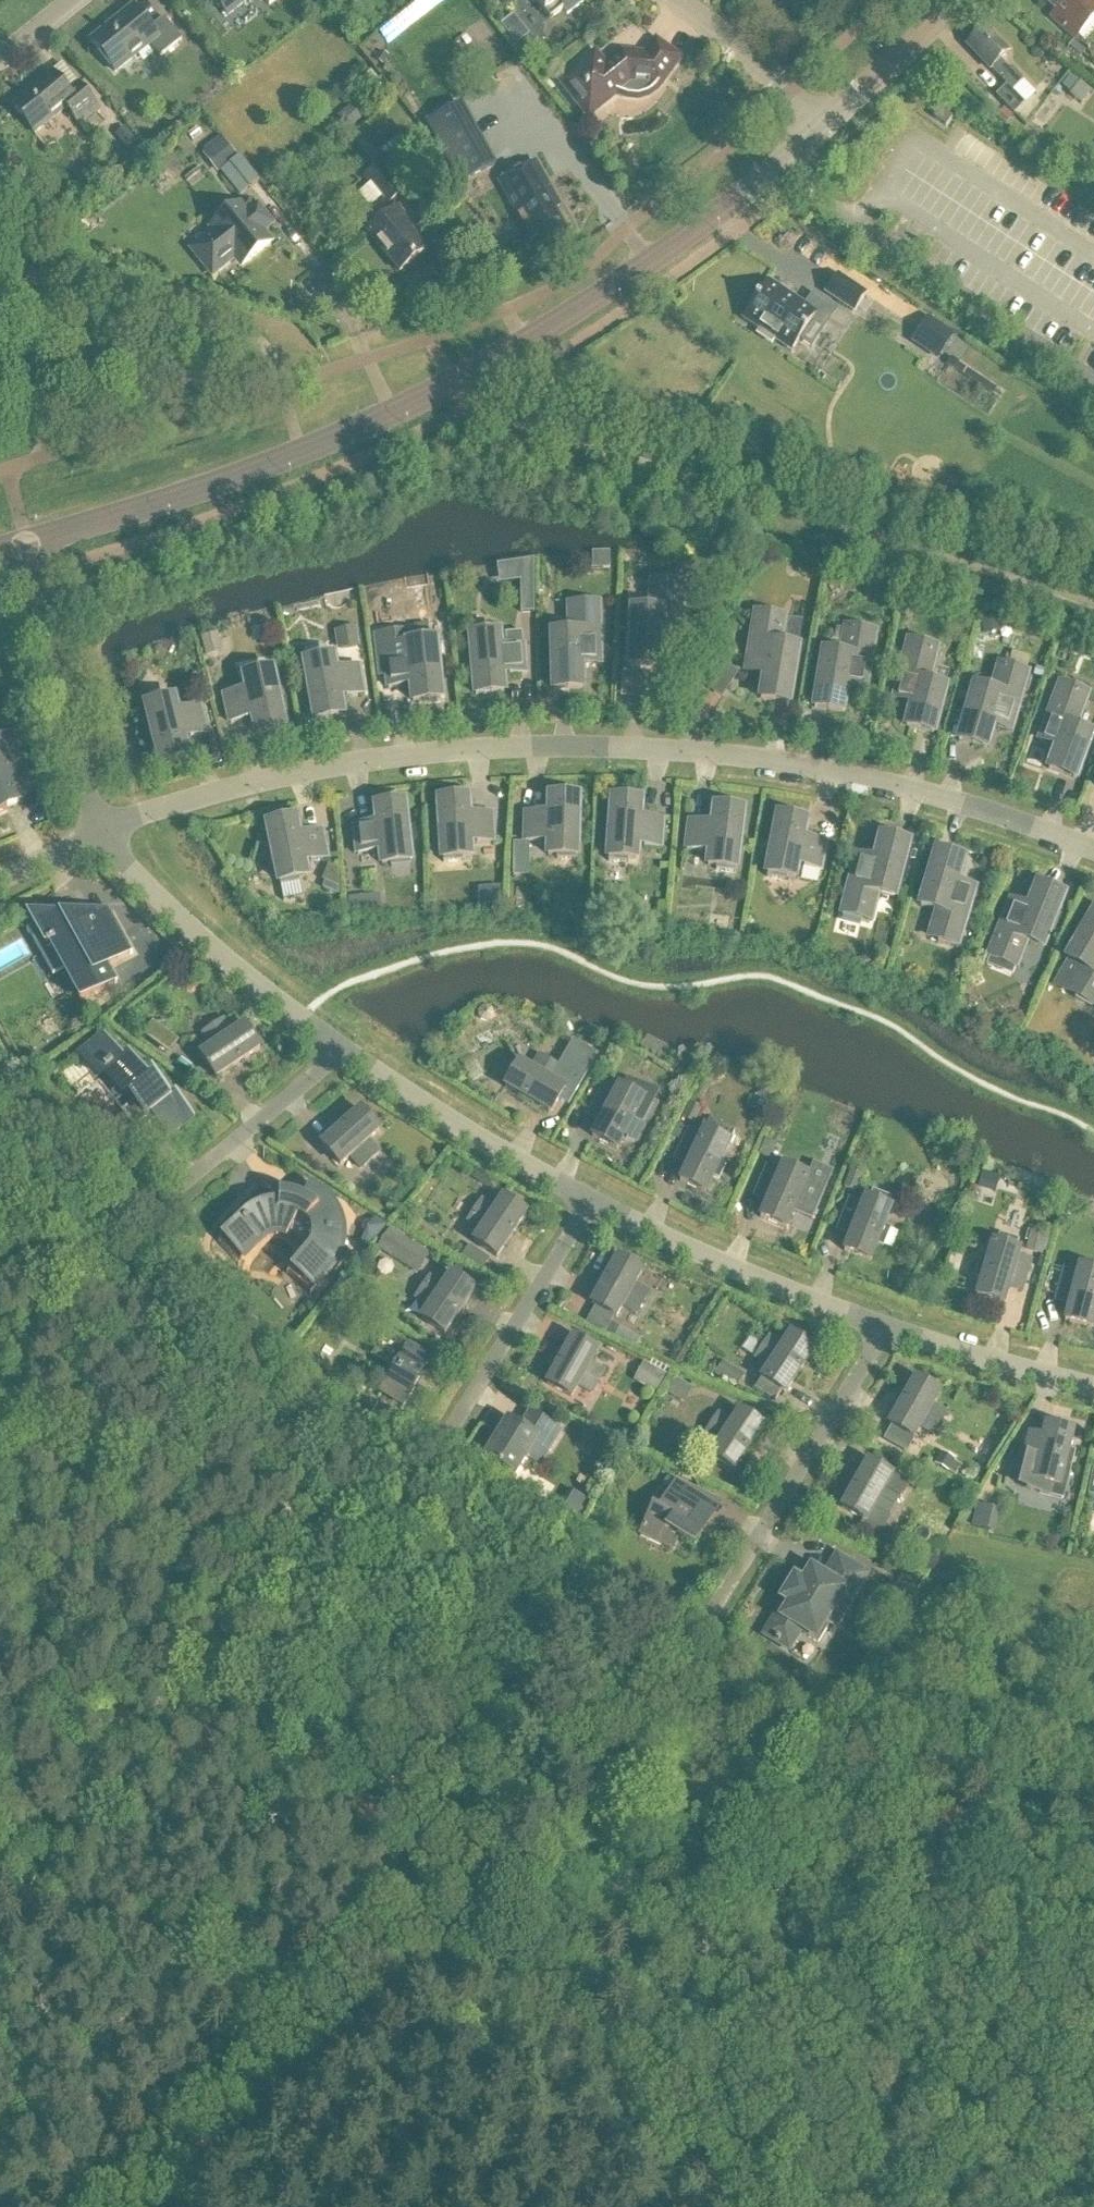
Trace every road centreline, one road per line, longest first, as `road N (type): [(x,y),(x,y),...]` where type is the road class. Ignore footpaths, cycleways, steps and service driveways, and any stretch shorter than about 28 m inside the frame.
road 1 (residential): [(1093,855),(962,807),(840,776),(658,750),(544,747),(303,773),(100,837)]
road 2 (tertiary): [(820,128),(637,273),(453,385),(195,499),(27,551)]
road 3 (residential): [(884,1330),(700,1632)]
road 4 (residential): [(100,837),(220,960),(340,1055)]
road 5 (residential): [(590,1207),(884,1330)]
road 6 (residential): [(27,551),(100,837)]
road 7 (residential): [(590,1207),(436,1456)]
road 8 (residential): [(340,1055),(590,1207)]
road 9 (residential): [(884,1330),(1093,1389)]
road 10 (residential): [(340,1055),(185,1186)]
road 11 (residential): [(820,128),(765,70),(673,0)]
road 12 (tertiary): [(959,0),(820,128)]

